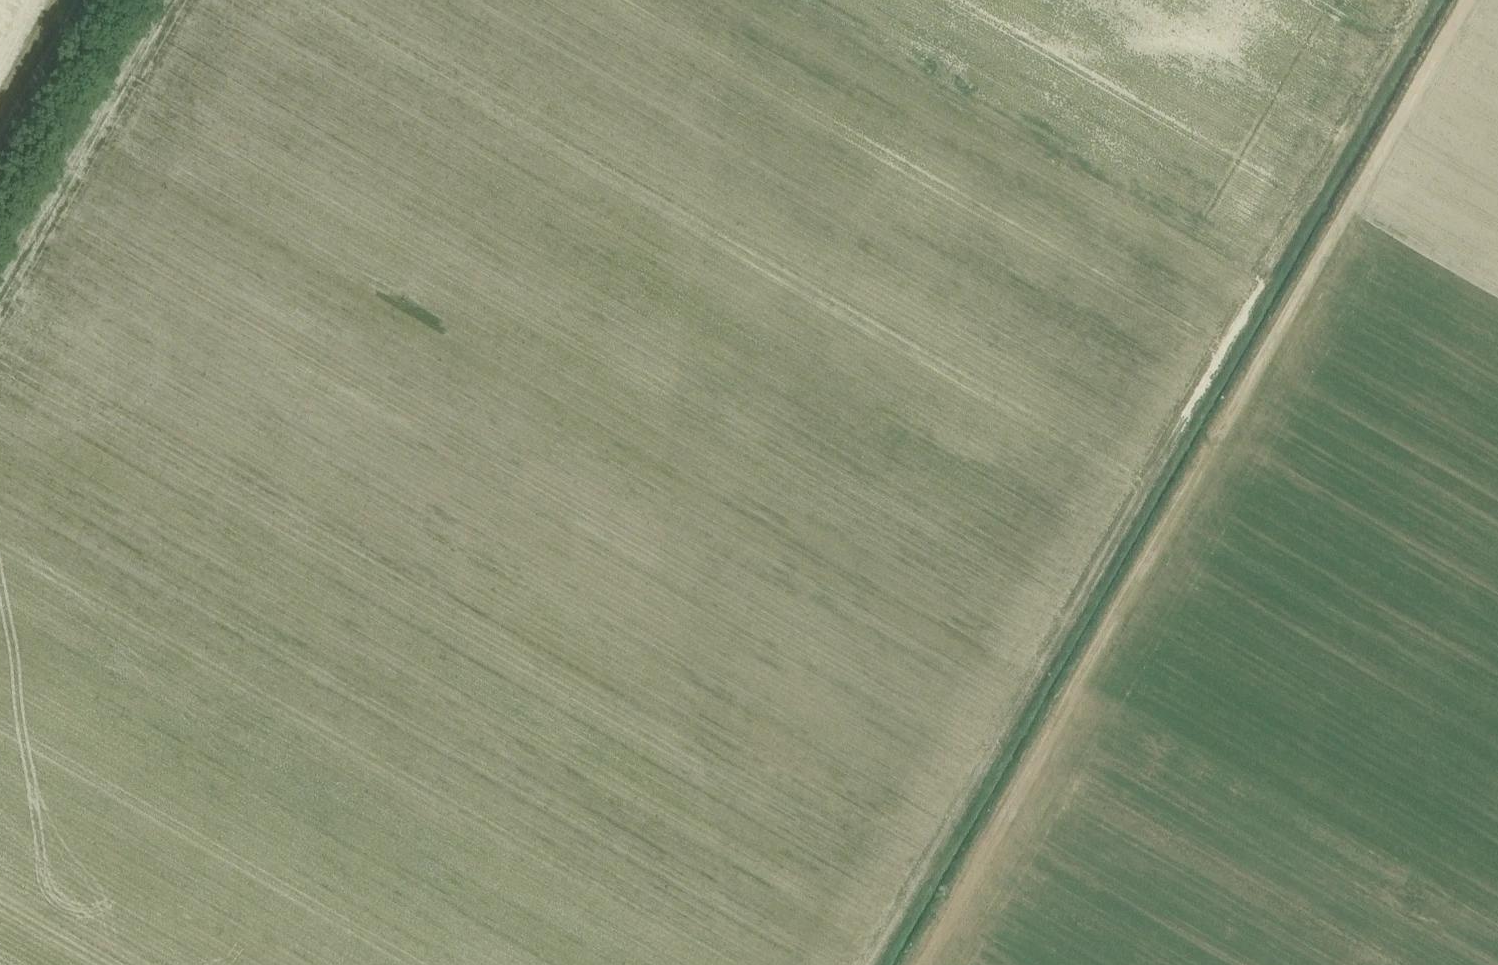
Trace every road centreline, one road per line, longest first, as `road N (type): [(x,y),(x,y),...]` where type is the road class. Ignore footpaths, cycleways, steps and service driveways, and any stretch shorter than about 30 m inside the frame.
road 1 (track): [(1469,0),(917,964)]
road 2 (track): [(83,0),(0,146)]

